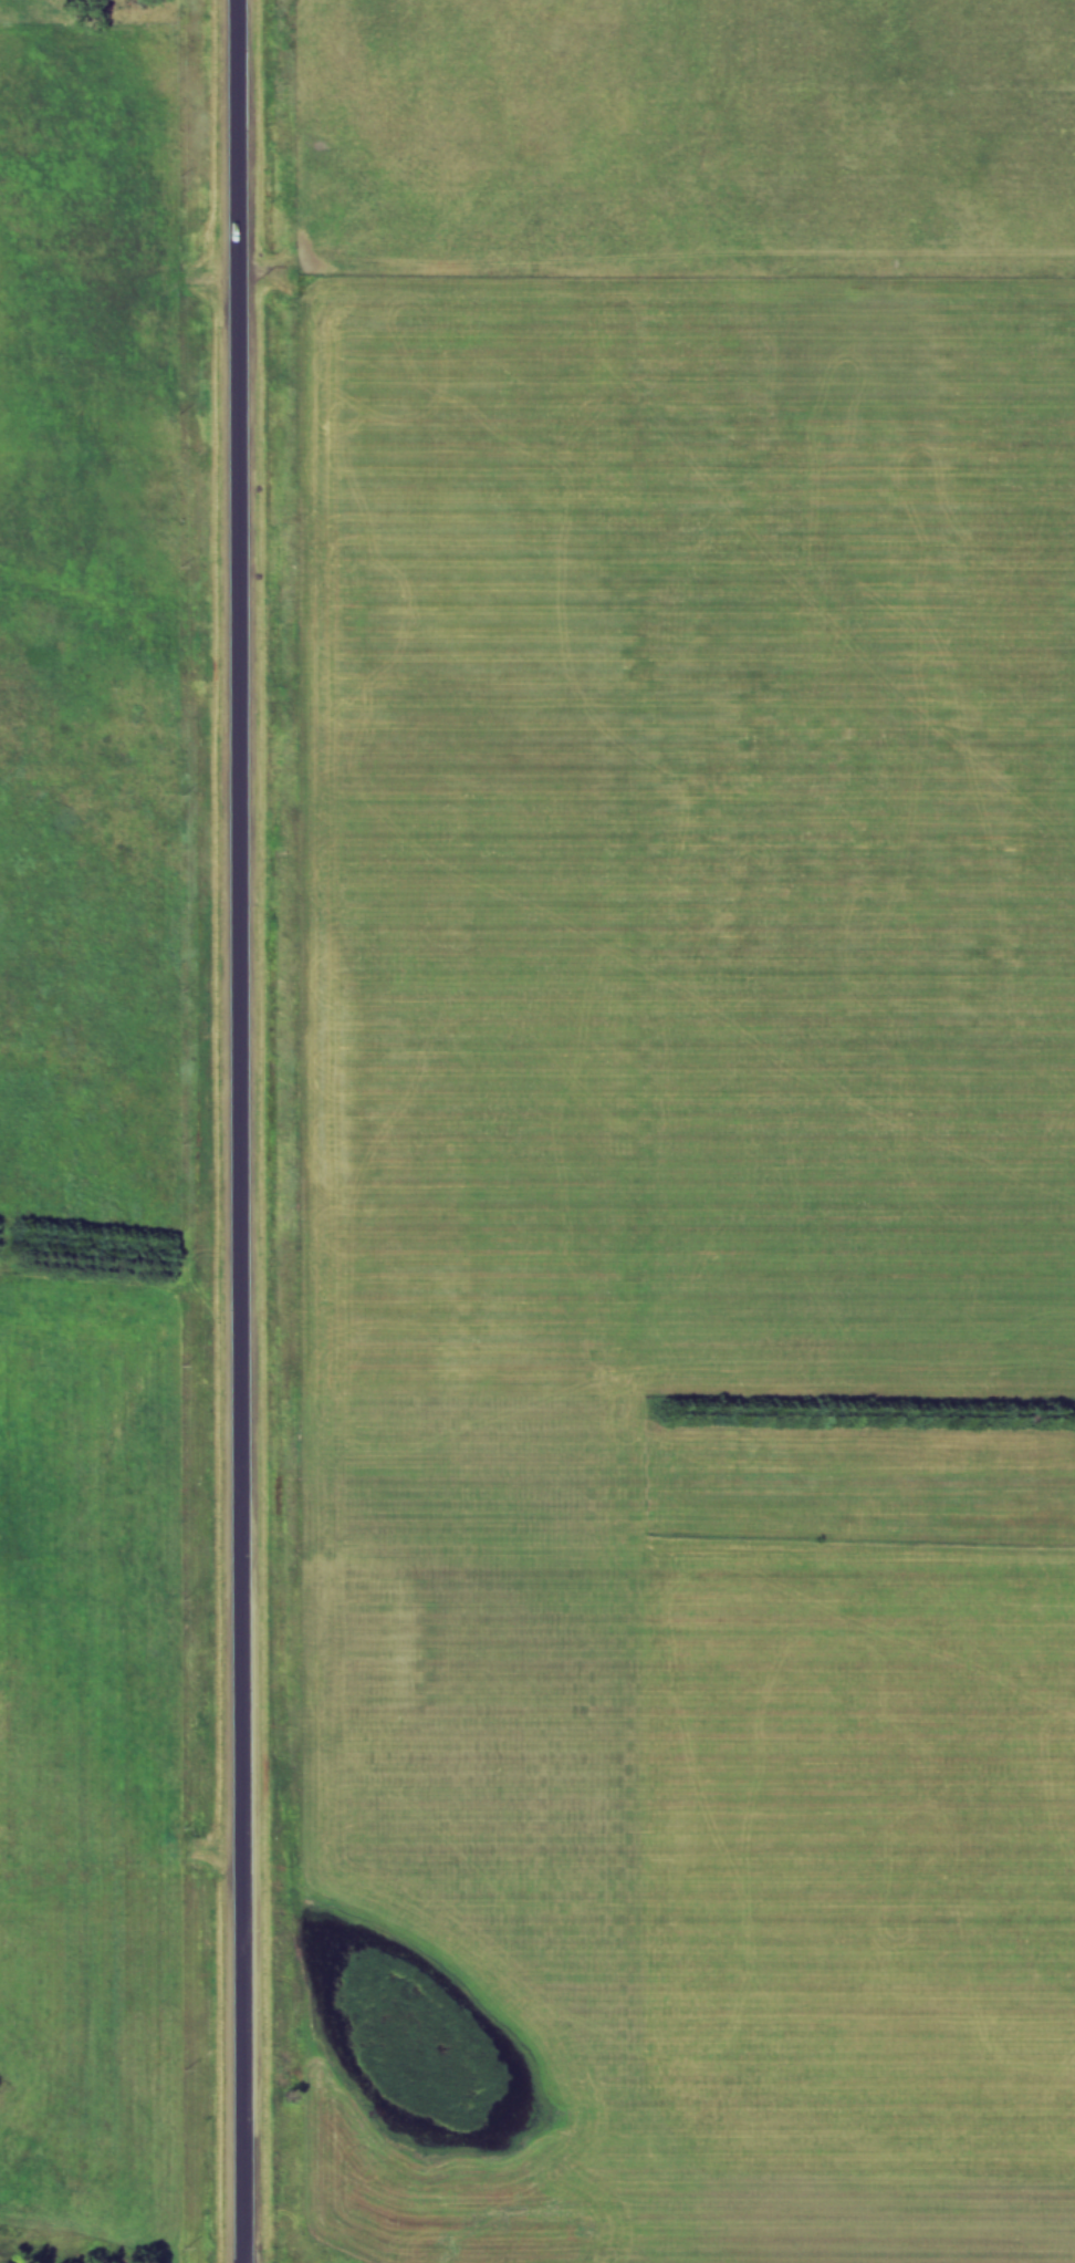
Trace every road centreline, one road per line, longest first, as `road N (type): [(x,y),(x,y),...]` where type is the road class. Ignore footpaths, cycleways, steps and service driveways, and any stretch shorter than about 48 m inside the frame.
road 1 (secondary): [(243,2262),(239,0)]

